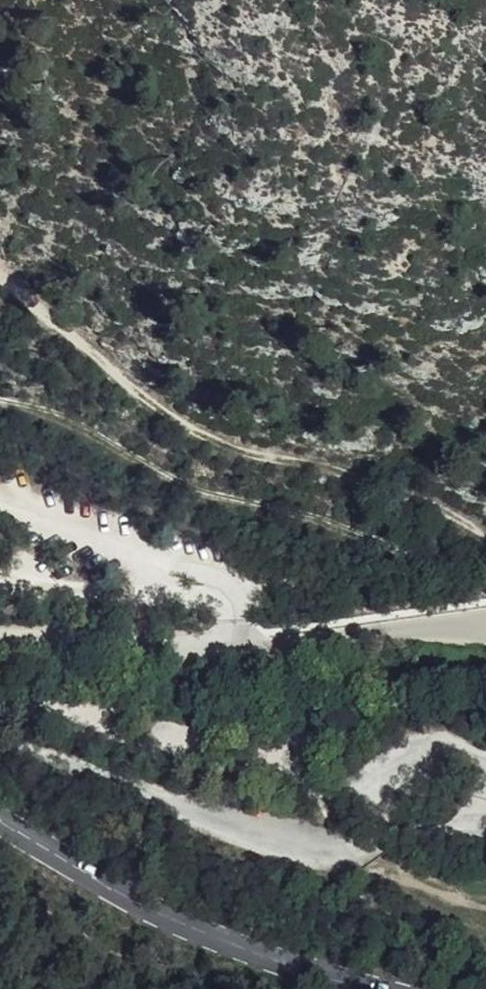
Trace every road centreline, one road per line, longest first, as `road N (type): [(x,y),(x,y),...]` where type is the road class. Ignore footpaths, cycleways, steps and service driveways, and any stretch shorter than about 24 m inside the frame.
road 1 (track): [(485,533),(366,477),(195,436),(63,319),(0,282)]
road 2 (unclassified): [(0,635),(241,647),(485,634)]
road 3 (secondary): [(0,814),(221,936),(365,988)]

